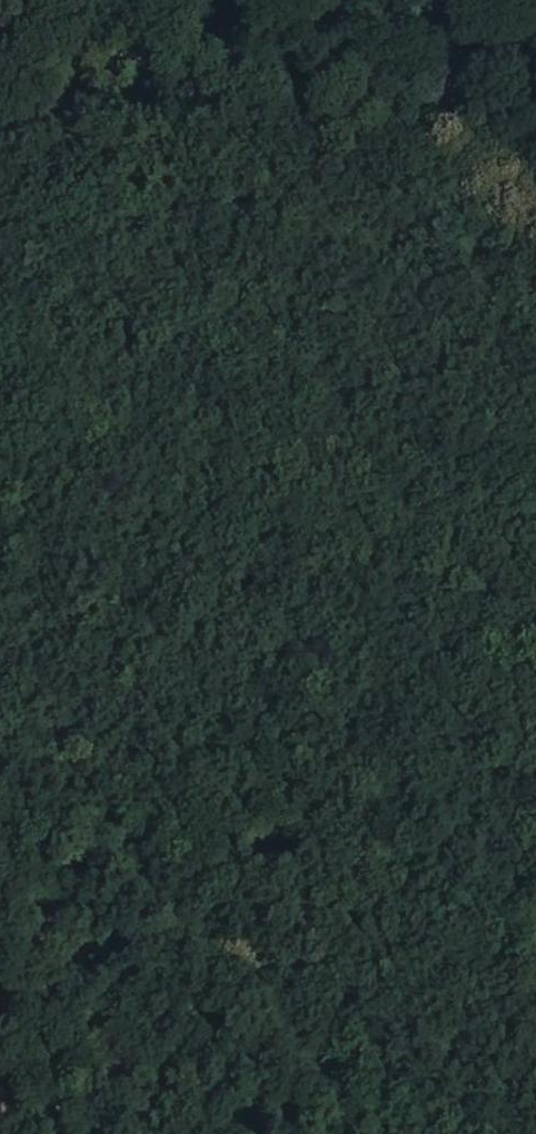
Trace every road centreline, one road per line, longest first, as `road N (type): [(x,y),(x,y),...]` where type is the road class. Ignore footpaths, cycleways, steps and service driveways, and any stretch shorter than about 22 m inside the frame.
road 1 (track): [(359,1133),(0,729)]
road 2 (track): [(535,66),(0,71)]

